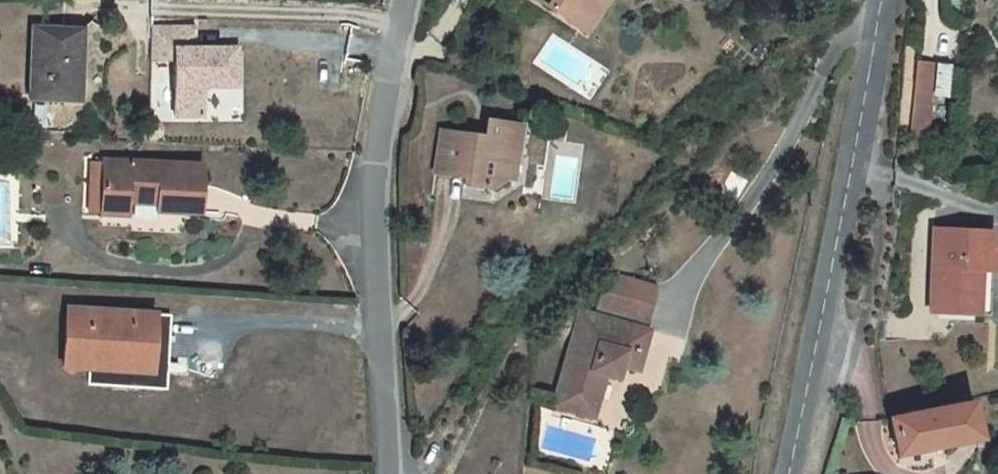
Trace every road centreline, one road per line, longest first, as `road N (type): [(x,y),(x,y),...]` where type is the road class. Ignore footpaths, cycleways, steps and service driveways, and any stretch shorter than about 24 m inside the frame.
road 1 (tertiary): [(883,0),(787,473)]
road 2 (residential): [(390,473),(369,227),(400,0)]

